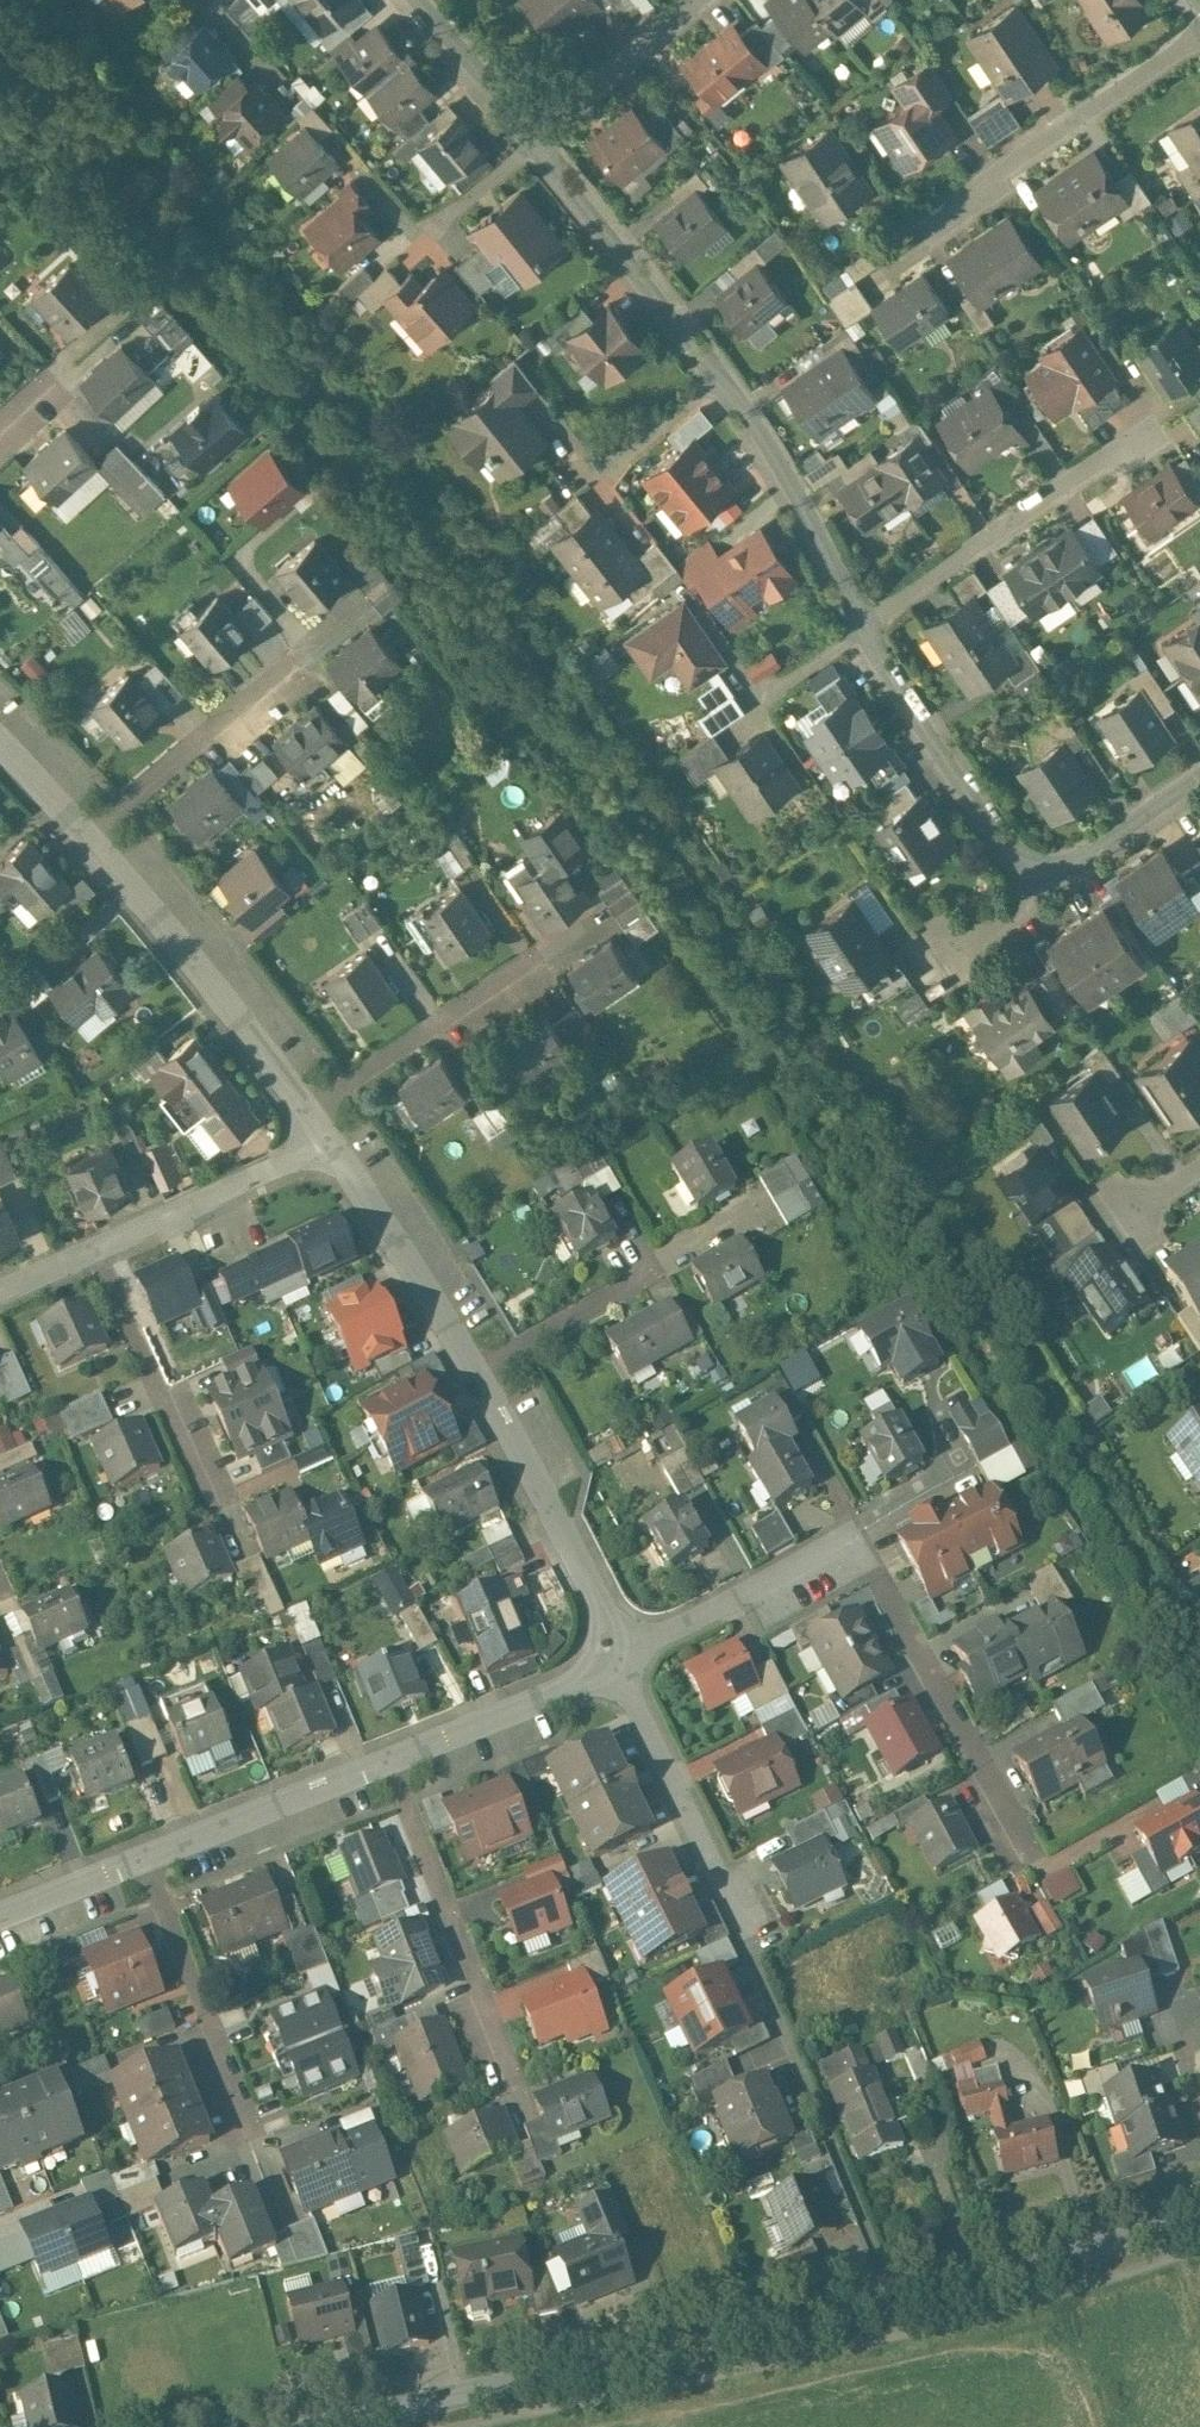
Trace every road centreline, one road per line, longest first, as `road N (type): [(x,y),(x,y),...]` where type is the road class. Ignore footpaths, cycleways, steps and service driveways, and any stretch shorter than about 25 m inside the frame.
road 1 (tertiary): [(1199,2214),(978,2282),(316,2426)]
road 2 (residential): [(618,1658),(853,1533),(1029,1848)]
road 3 (residential): [(325,1143),(476,1372),(600,1603),(618,1658)]
road 4 (residential): [(531,137),(762,438),(860,623)]
road 5 (residential): [(85,835),(309,1117)]
road 6 (residential): [(325,1143),(0,1295)]
road 7 (residential): [(1141,434),(860,623)]
road 8 (residential): [(1199,27),(928,220)]
road 9 (residential): [(387,1761),(502,2047)]
road 10 (residential): [(860,623),(947,768),(1031,875)]
road 11 (residential): [(144,1858),(255,2140)]
road 12 (residential): [(618,1658),(743,1928)]
road 13 (residential): [(85,835),(287,665)]
road 14 (residential): [(144,1858),(387,1761)]
road 15 (residential): [(387,1761),(618,1658)]
road 16 (residential): [(309,1117),(513,979)]
road 17 (residential): [(705,0),(531,137)]
road 18 (residential): [(1199,782),(1057,874),(1031,875)]
road 19 (residential): [(814,2106),(743,1928)]
road 20 (residential): [(419,0),(531,137)]
road 21 (residential): [(0,1916),(144,1858)]
road 22 (residential): [(0,746),(85,835)]

